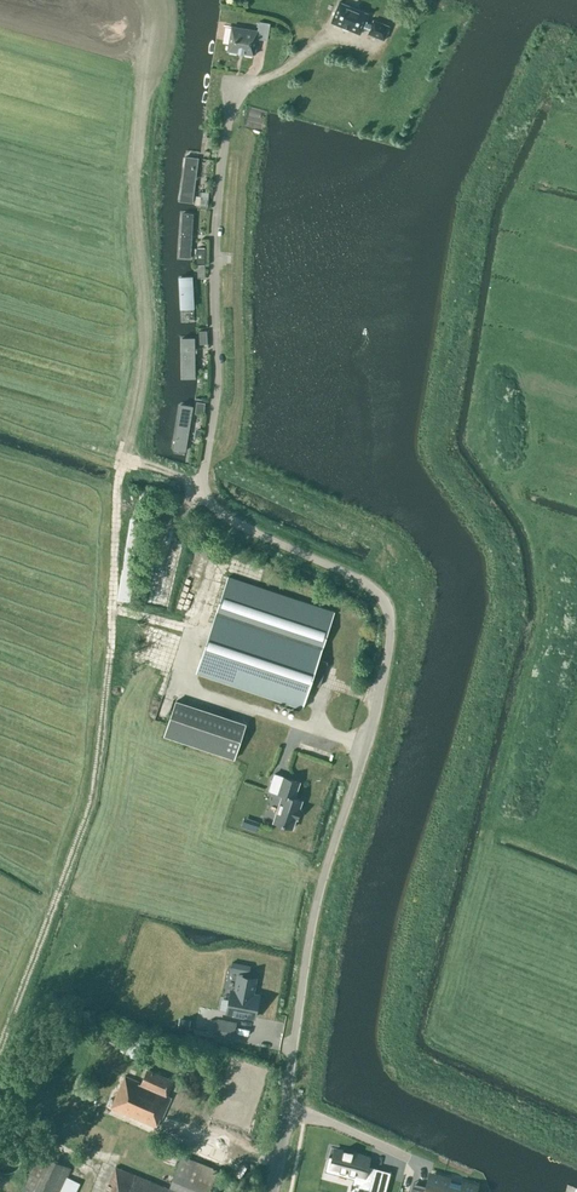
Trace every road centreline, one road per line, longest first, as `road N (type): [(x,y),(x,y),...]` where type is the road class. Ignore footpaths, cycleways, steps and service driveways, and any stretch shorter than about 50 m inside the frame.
road 1 (residential): [(286,1110),(309,929),(374,715),(389,616),(375,589),(228,520),(204,494),(216,386),(218,191),(224,134),(244,90)]
road 2 (residential): [(286,1110),(413,1159)]

